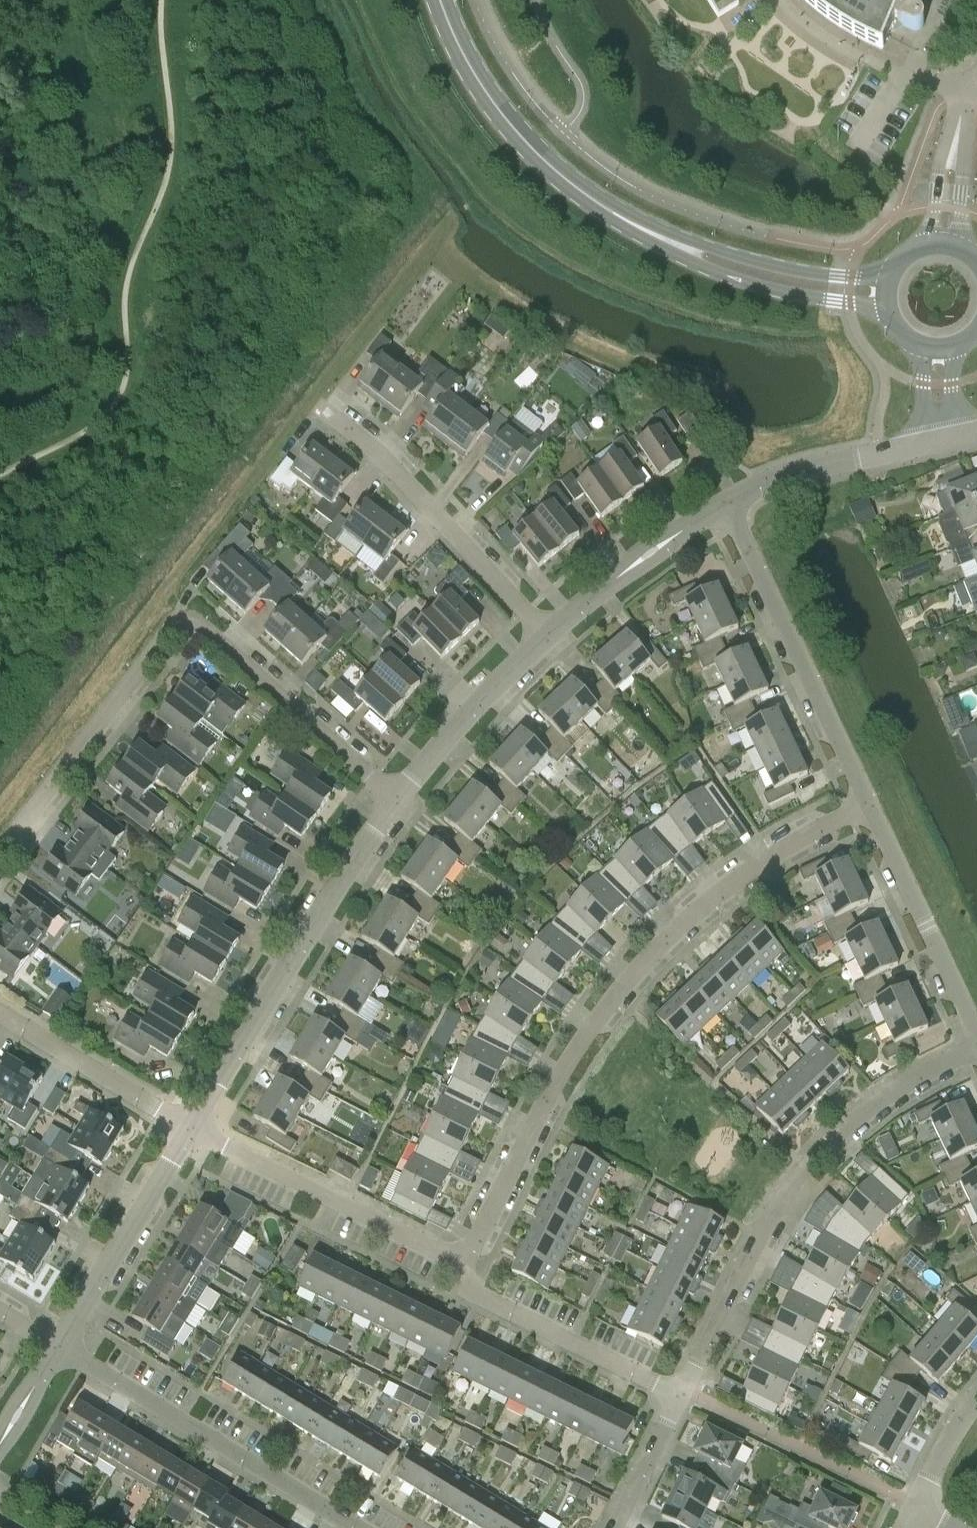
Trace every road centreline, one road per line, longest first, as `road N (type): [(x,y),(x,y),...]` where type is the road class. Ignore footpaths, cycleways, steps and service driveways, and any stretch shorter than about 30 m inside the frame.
road 1 (residential): [(456,1265),(551,1077),(627,974),(742,871),(860,803)]
road 2 (residential): [(0,848),(176,621),(196,614),(398,792)]
road 3 (tertiary): [(884,293),(747,275),(612,213),(516,131),(477,80),(440,0)]
road 4 (residential): [(972,1038),(838,1128),(805,1164),(745,1253),(679,1394)]
road 5 (residential): [(194,1123),(398,792)]
road 6 (residential): [(356,1527),(61,1347)]
road 7 (residential): [(860,803),(725,503)]
road 8 (residential): [(550,630),(325,407)]
road 9 (residential): [(456,1265),(194,1123)]
road 10 (residential): [(679,1394),(462,1296),(456,1265)]
road 11 (residential): [(61,1347),(194,1123)]
road 12 (residential): [(972,1038),(860,803)]
road 13 (residential): [(398,792),(476,699),(550,630)]
road 14 (residential): [(194,1123),(0,1015)]
road 15 (residential): [(550,630),(725,503)]
road 16 (residential): [(976,76),(966,92),(942,242)]
road 17 (residential): [(679,1394),(615,1527)]
road 18 (residential): [(725,503),(757,484),(854,459)]
road 19 (residential): [(914,1511),(976,1398)]

